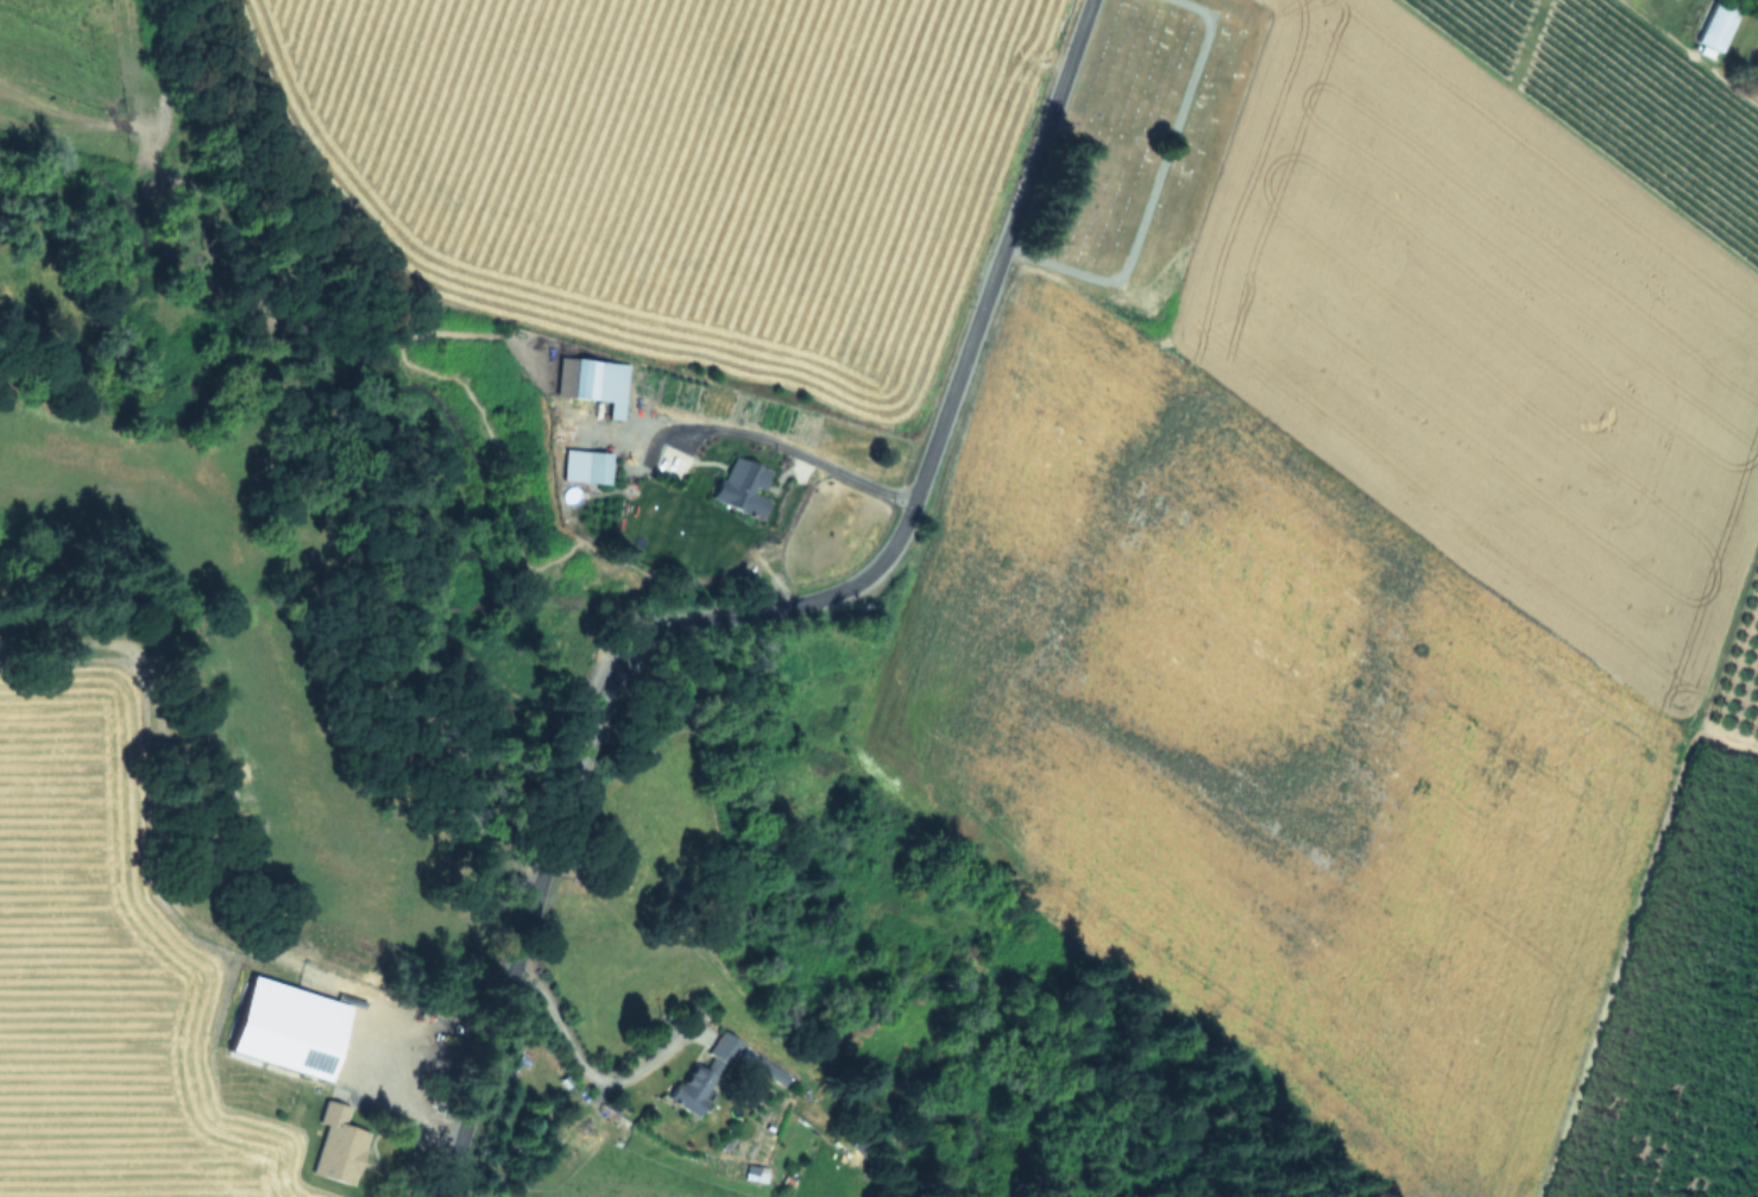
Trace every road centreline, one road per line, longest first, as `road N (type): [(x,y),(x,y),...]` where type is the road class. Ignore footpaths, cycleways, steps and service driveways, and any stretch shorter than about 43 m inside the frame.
road 1 (residential): [(440,1196),(582,745),(624,651),(667,623),(827,598),(888,550),(930,455),(1088,0)]

